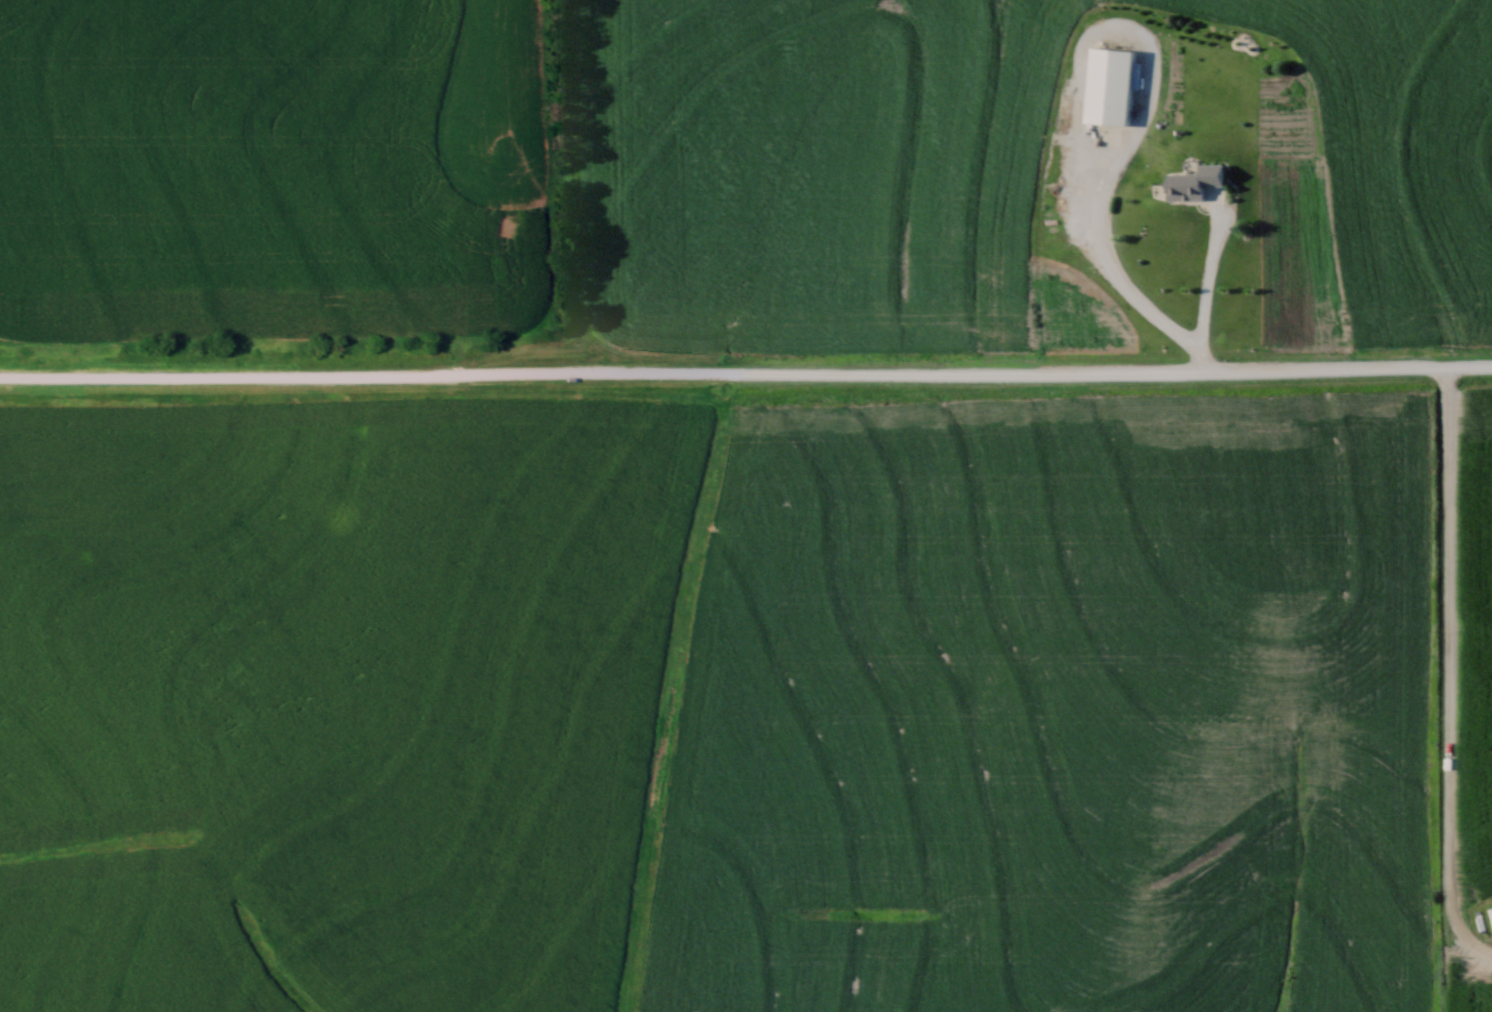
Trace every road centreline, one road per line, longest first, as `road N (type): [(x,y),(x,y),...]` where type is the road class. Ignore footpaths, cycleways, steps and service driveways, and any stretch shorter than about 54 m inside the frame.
road 1 (residential): [(1491,370),(0,376)]

